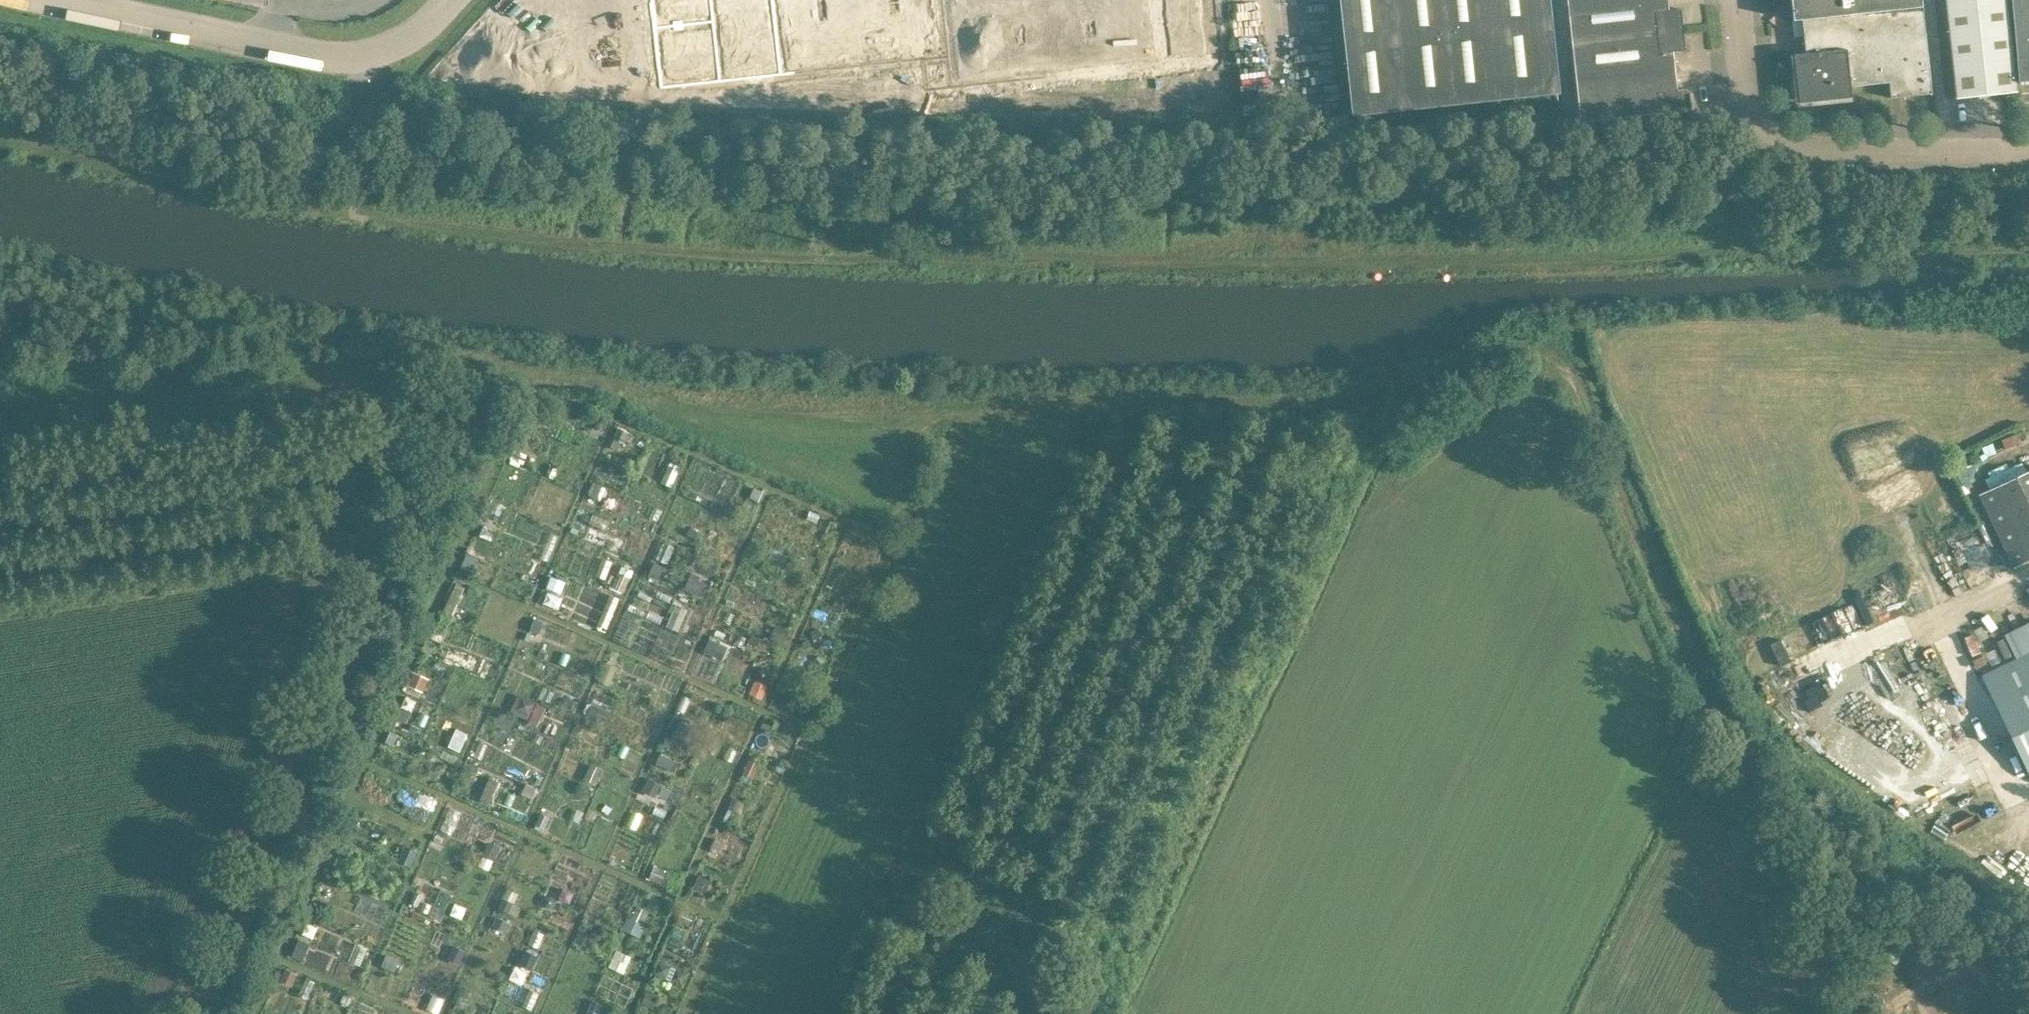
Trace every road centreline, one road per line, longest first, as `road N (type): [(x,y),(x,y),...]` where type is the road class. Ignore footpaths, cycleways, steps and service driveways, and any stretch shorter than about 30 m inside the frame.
road 1 (track): [(561,228),(603,192),(2028,240)]
road 2 (track): [(199,1013),(365,622),(457,366)]
road 3 (track): [(0,418),(66,401),(263,391),(457,366)]
road 4 (unclassified): [(54,0),(345,58),(383,52),(442,0)]
road 5 (unclassified): [(2028,140),(1775,139),(1755,117),(1741,0)]
road 6 (track): [(629,368),(457,366)]

